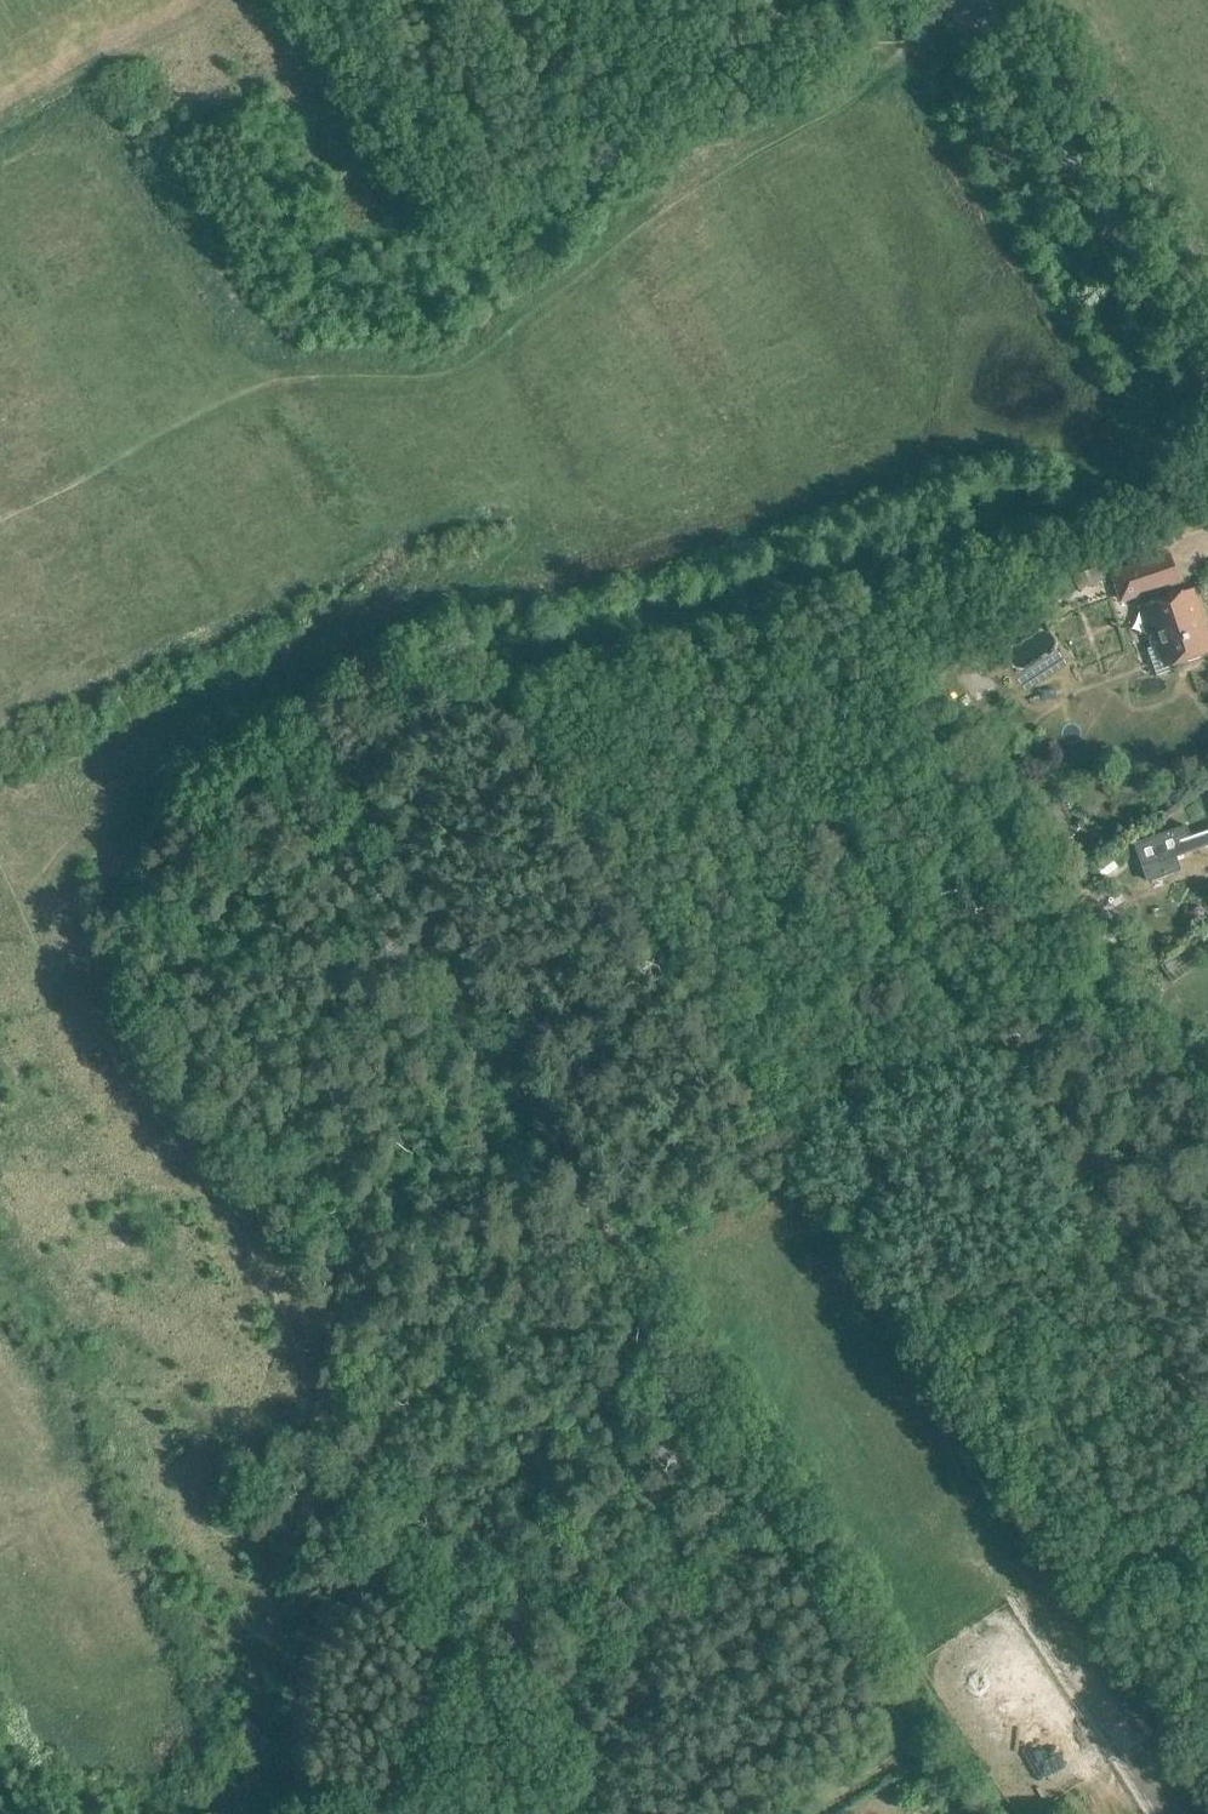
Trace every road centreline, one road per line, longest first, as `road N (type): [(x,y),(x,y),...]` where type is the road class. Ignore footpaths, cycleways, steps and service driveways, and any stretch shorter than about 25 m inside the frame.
road 1 (tertiary): [(1207,376),(968,0)]
road 2 (track): [(1002,236),(924,106),(911,67),(912,47),(984,3)]

